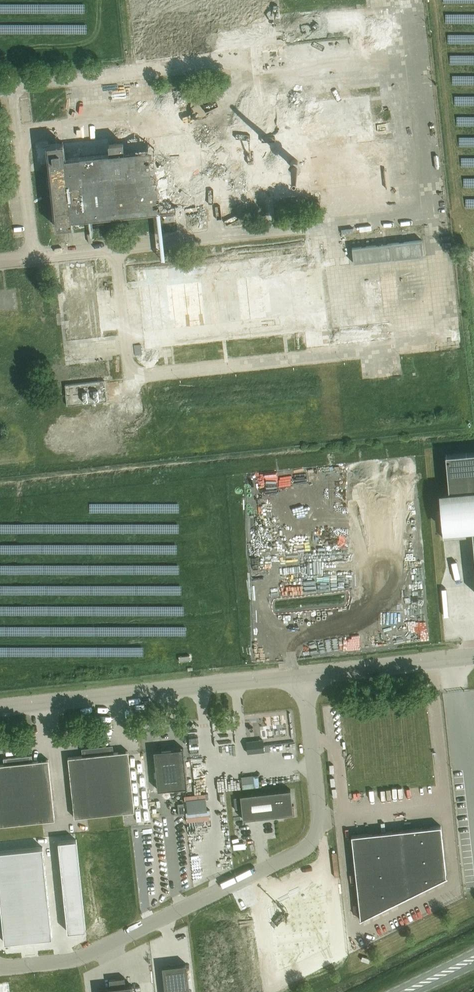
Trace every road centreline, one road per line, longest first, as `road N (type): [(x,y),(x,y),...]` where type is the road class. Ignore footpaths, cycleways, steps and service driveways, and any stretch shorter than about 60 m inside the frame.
road 1 (unclassified): [(0,971),(75,962),(311,847),(322,820),(305,677)]
road 2 (unclassified): [(305,677),(0,710)]
road 3 (unclassified): [(0,86),(239,61)]
road 4 (unclassified): [(473,657),(305,677)]

